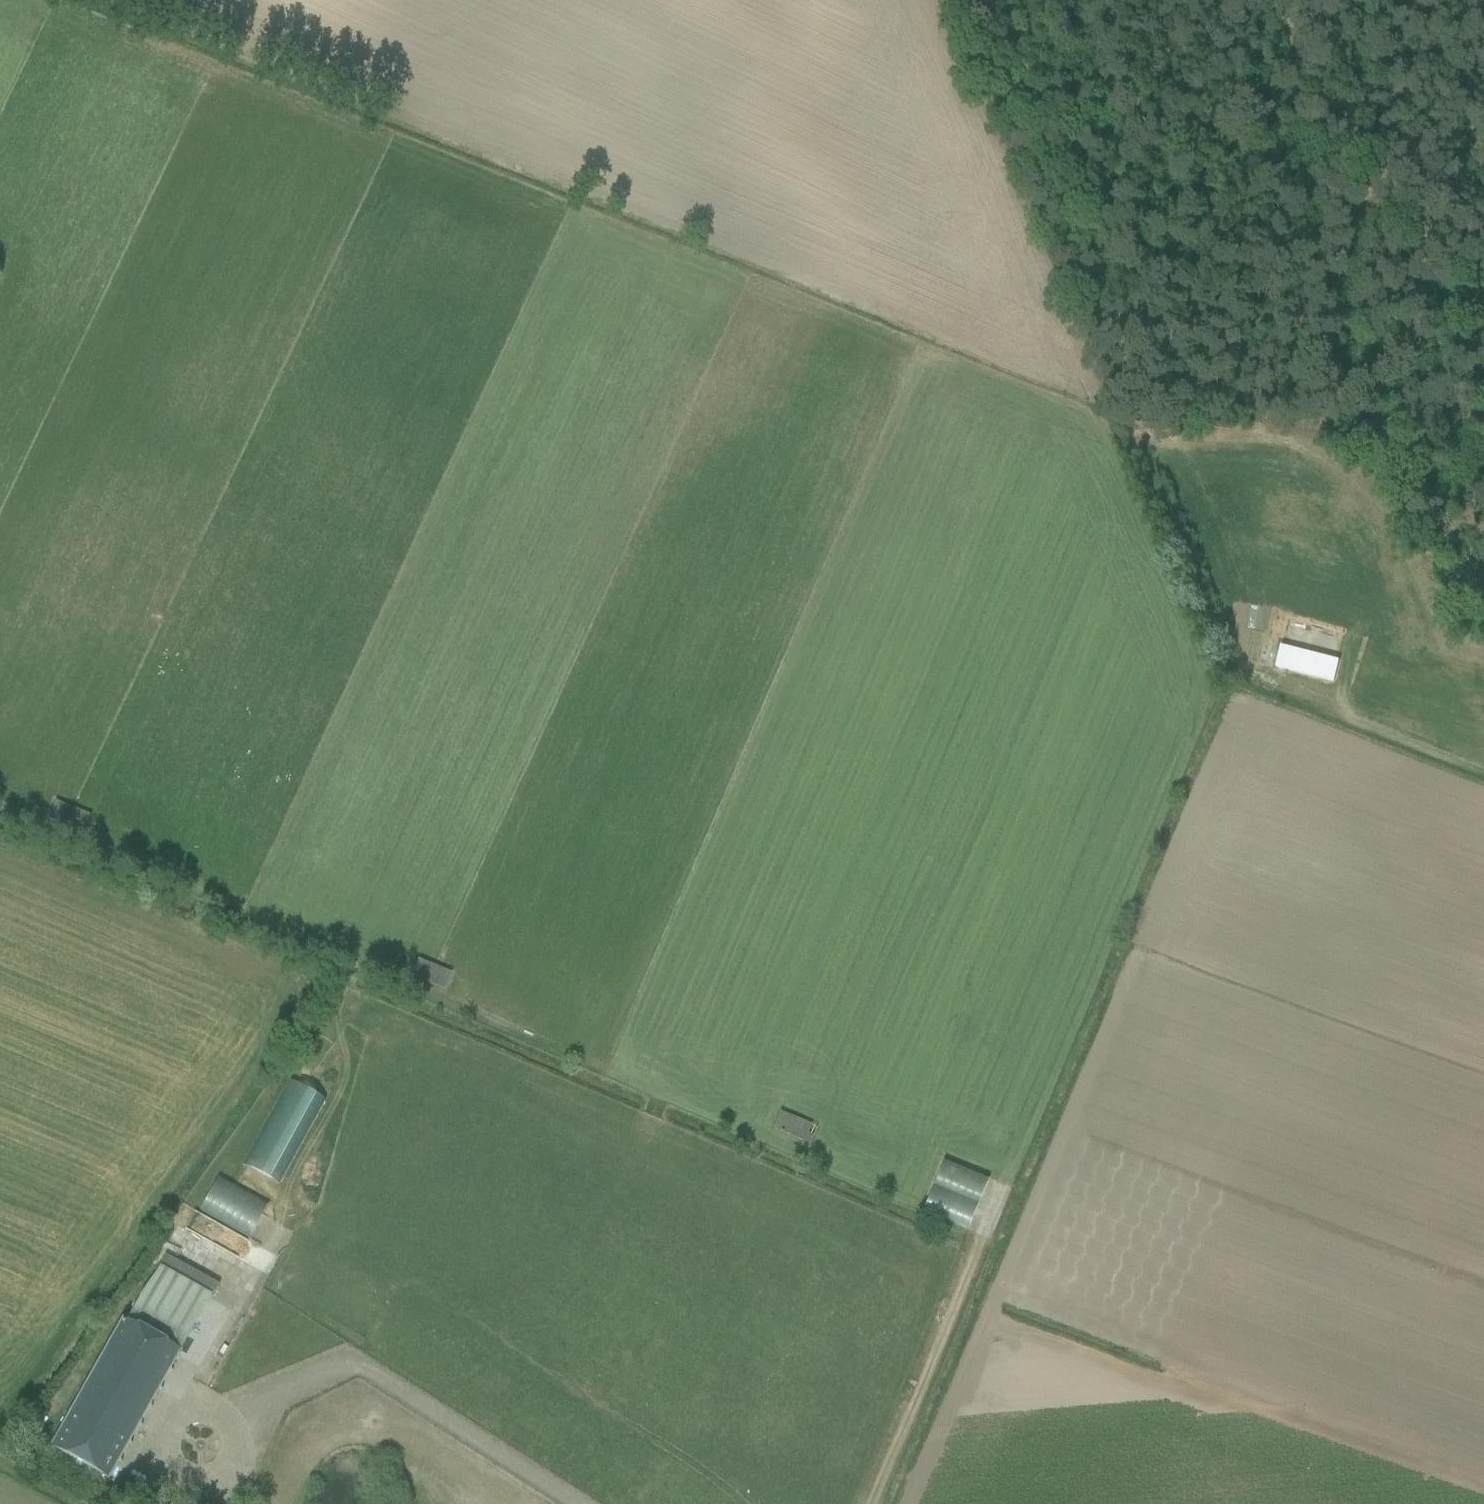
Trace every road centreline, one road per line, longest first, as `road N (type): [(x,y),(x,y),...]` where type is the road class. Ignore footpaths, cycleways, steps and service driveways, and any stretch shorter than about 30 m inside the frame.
road 1 (track): [(1483,303),(1395,194),(1281,0)]

